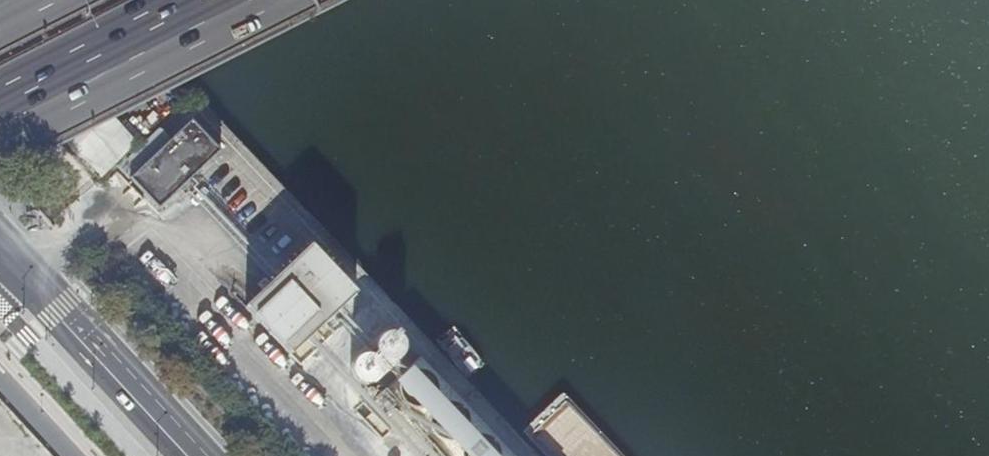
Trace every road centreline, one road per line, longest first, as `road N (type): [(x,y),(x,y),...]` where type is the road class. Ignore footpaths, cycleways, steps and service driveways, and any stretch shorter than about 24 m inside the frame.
road 1 (primary): [(189,455),(6,256)]
road 2 (trunk): [(0,108),(216,0)]

